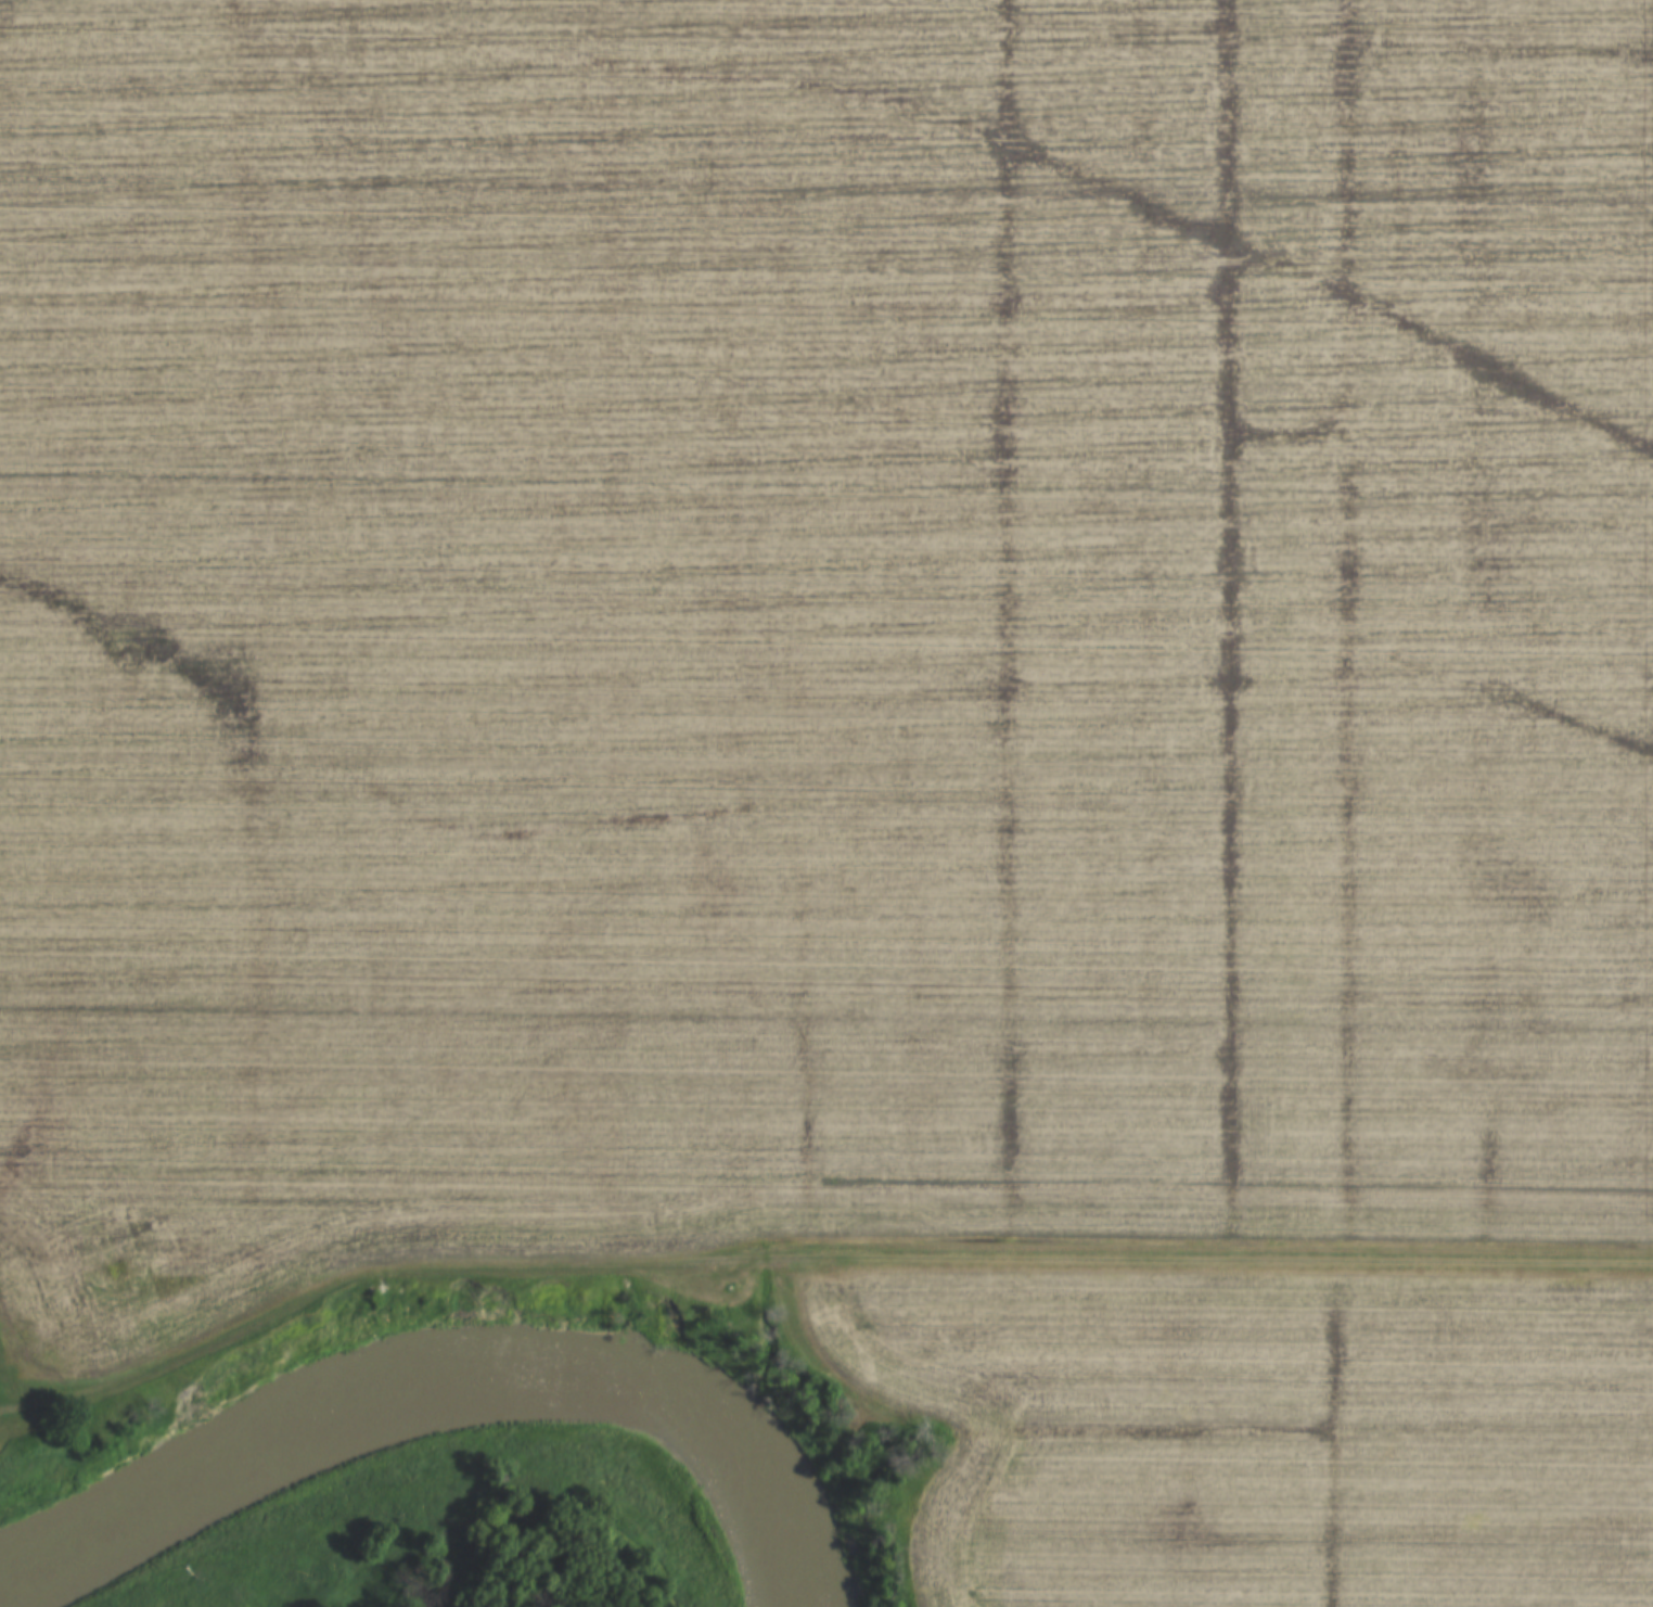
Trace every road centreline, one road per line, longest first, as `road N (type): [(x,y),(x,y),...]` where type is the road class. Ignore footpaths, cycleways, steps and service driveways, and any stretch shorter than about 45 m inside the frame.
road 1 (track): [(1652,1260),(330,1219),(82,1326),(0,1338)]

